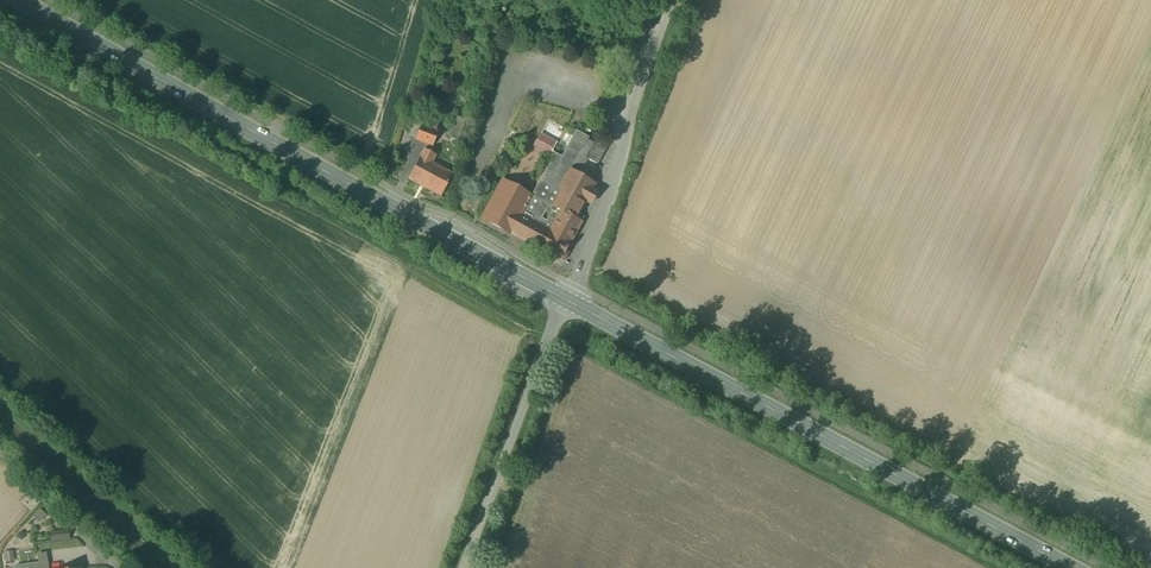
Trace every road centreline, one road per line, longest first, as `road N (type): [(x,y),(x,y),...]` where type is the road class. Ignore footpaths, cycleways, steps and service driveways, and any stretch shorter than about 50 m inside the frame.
road 1 (secondary): [(15,0),(564,300)]
road 2 (secondary): [(564,300),(1080,567)]
road 3 (unclassified): [(670,0),(616,190),(564,300)]
road 4 (unclassified): [(564,300),(464,567)]

